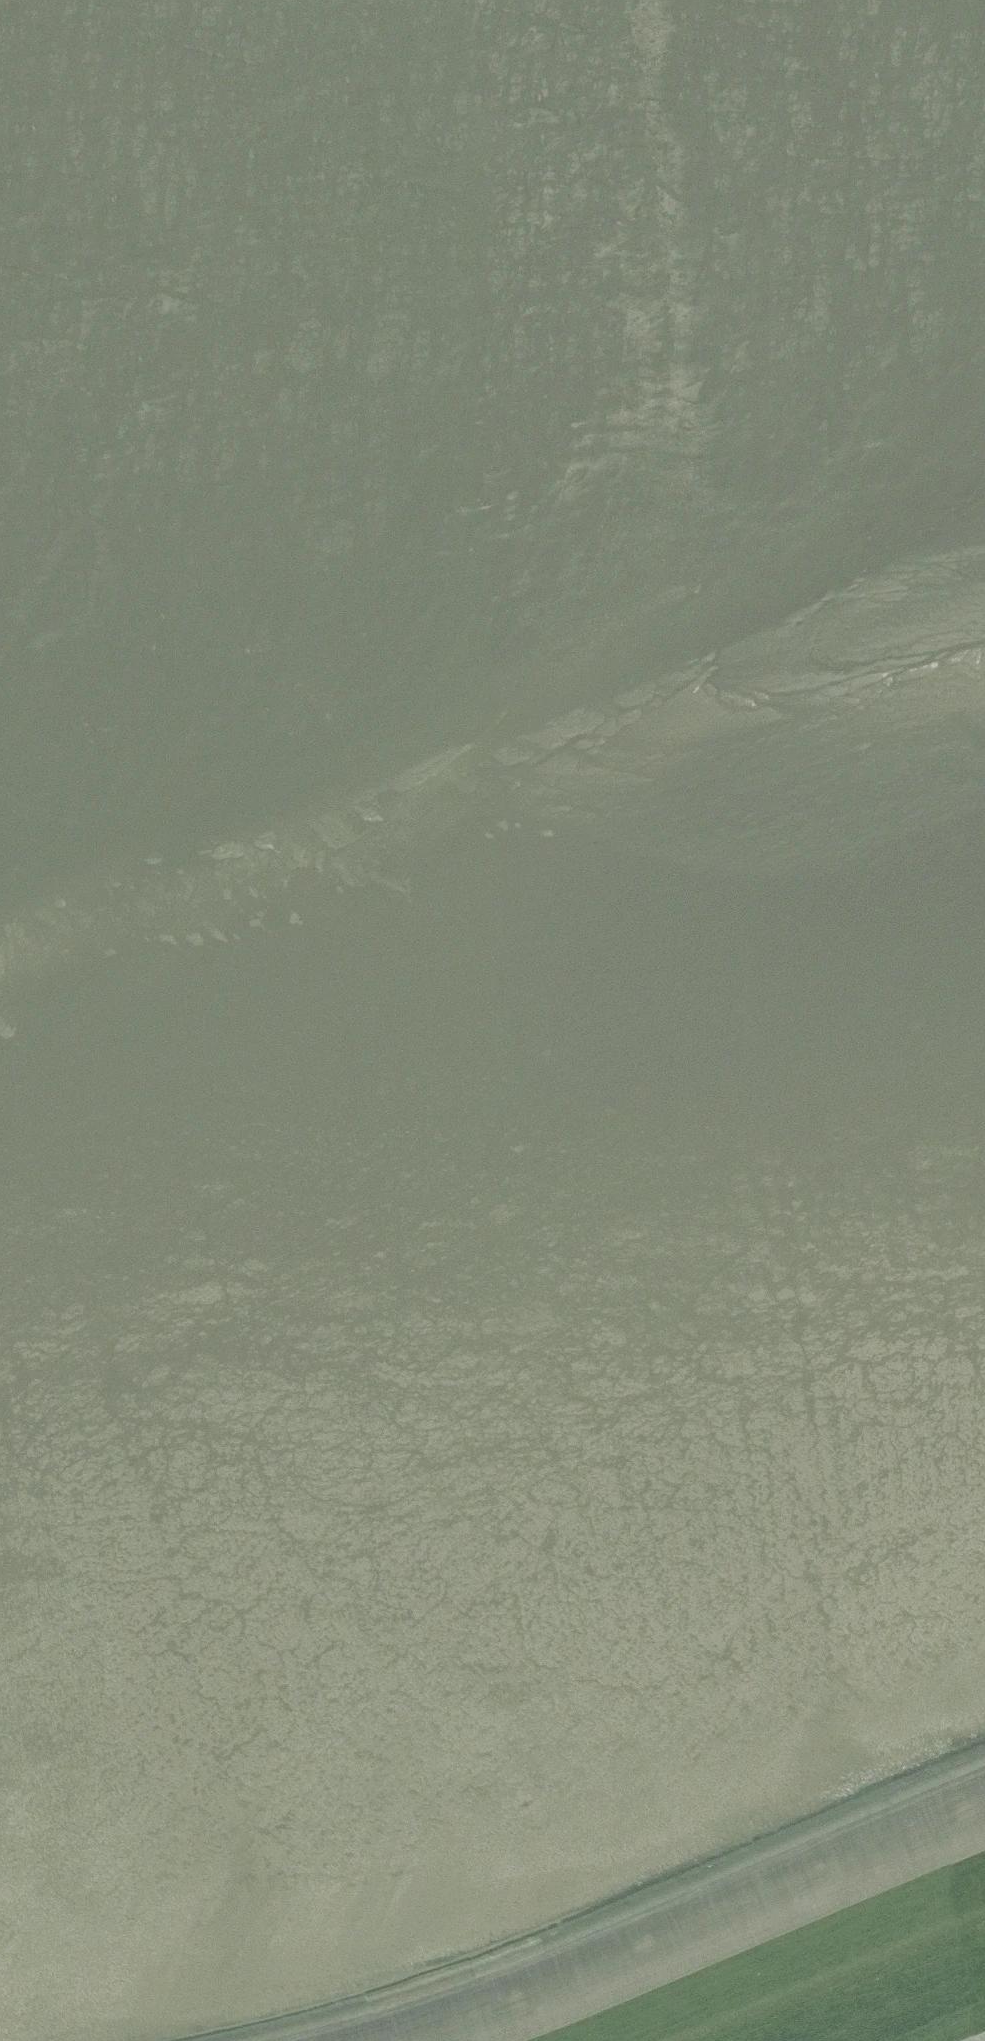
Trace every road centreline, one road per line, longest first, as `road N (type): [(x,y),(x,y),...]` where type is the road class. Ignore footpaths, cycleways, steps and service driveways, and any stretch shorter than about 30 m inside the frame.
road 1 (track): [(510,2040),(984,1842)]

